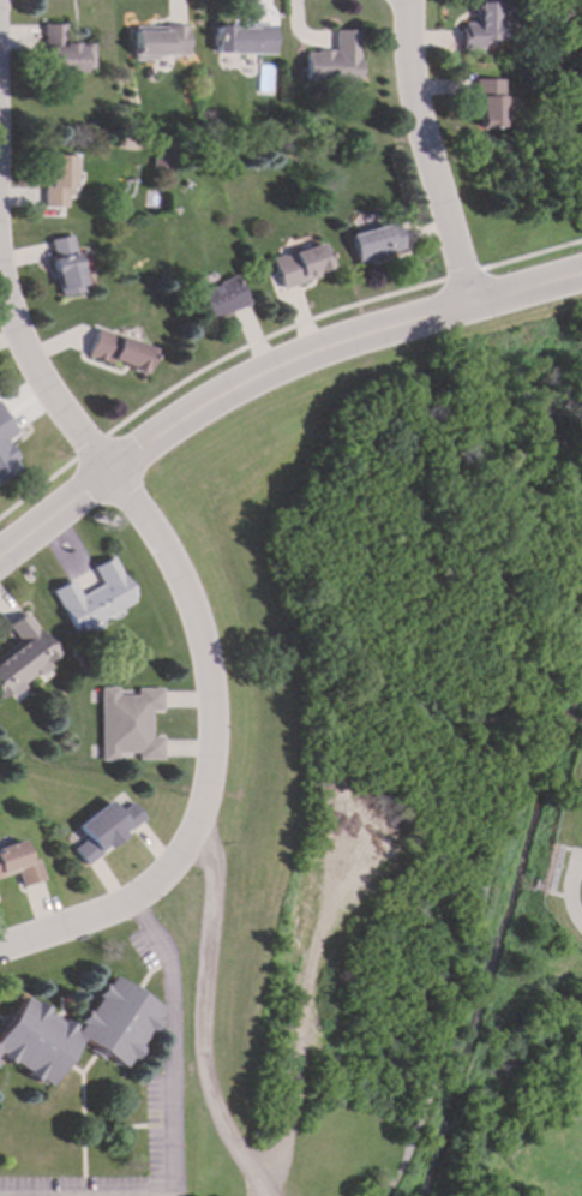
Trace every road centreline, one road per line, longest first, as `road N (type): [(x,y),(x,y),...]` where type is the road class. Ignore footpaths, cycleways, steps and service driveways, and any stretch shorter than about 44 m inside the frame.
road 1 (residential): [(0,562),(167,433),(251,382),(332,348),(581,277)]
road 2 (residential): [(114,476),(168,549),(203,630),(216,726),(208,806),(186,855),(134,904),(0,953)]
road 3 (residential): [(474,309),(419,116),(409,0)]
road 4 (residential): [(0,240),(26,347),(114,476)]

